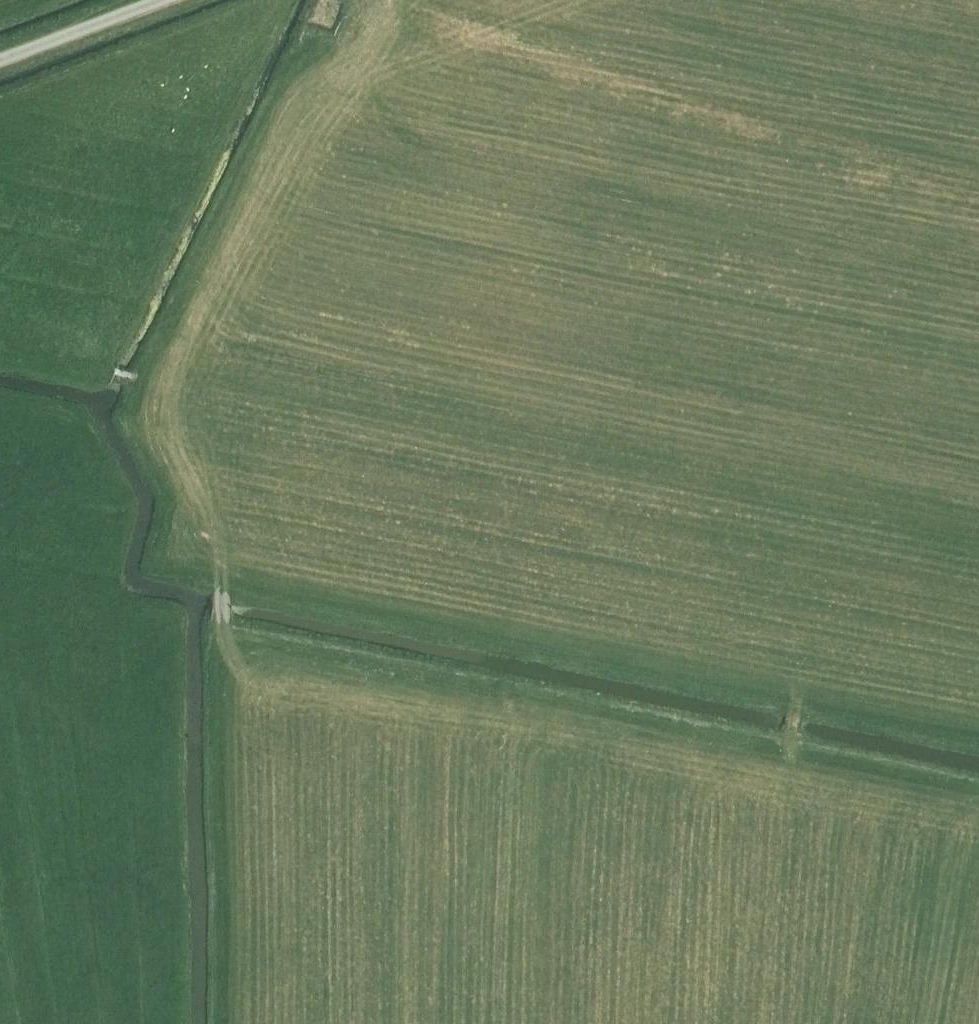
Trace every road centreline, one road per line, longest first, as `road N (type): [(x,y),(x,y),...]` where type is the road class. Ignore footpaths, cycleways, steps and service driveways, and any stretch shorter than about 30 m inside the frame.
road 1 (unclassified): [(0,59),(158,0)]

